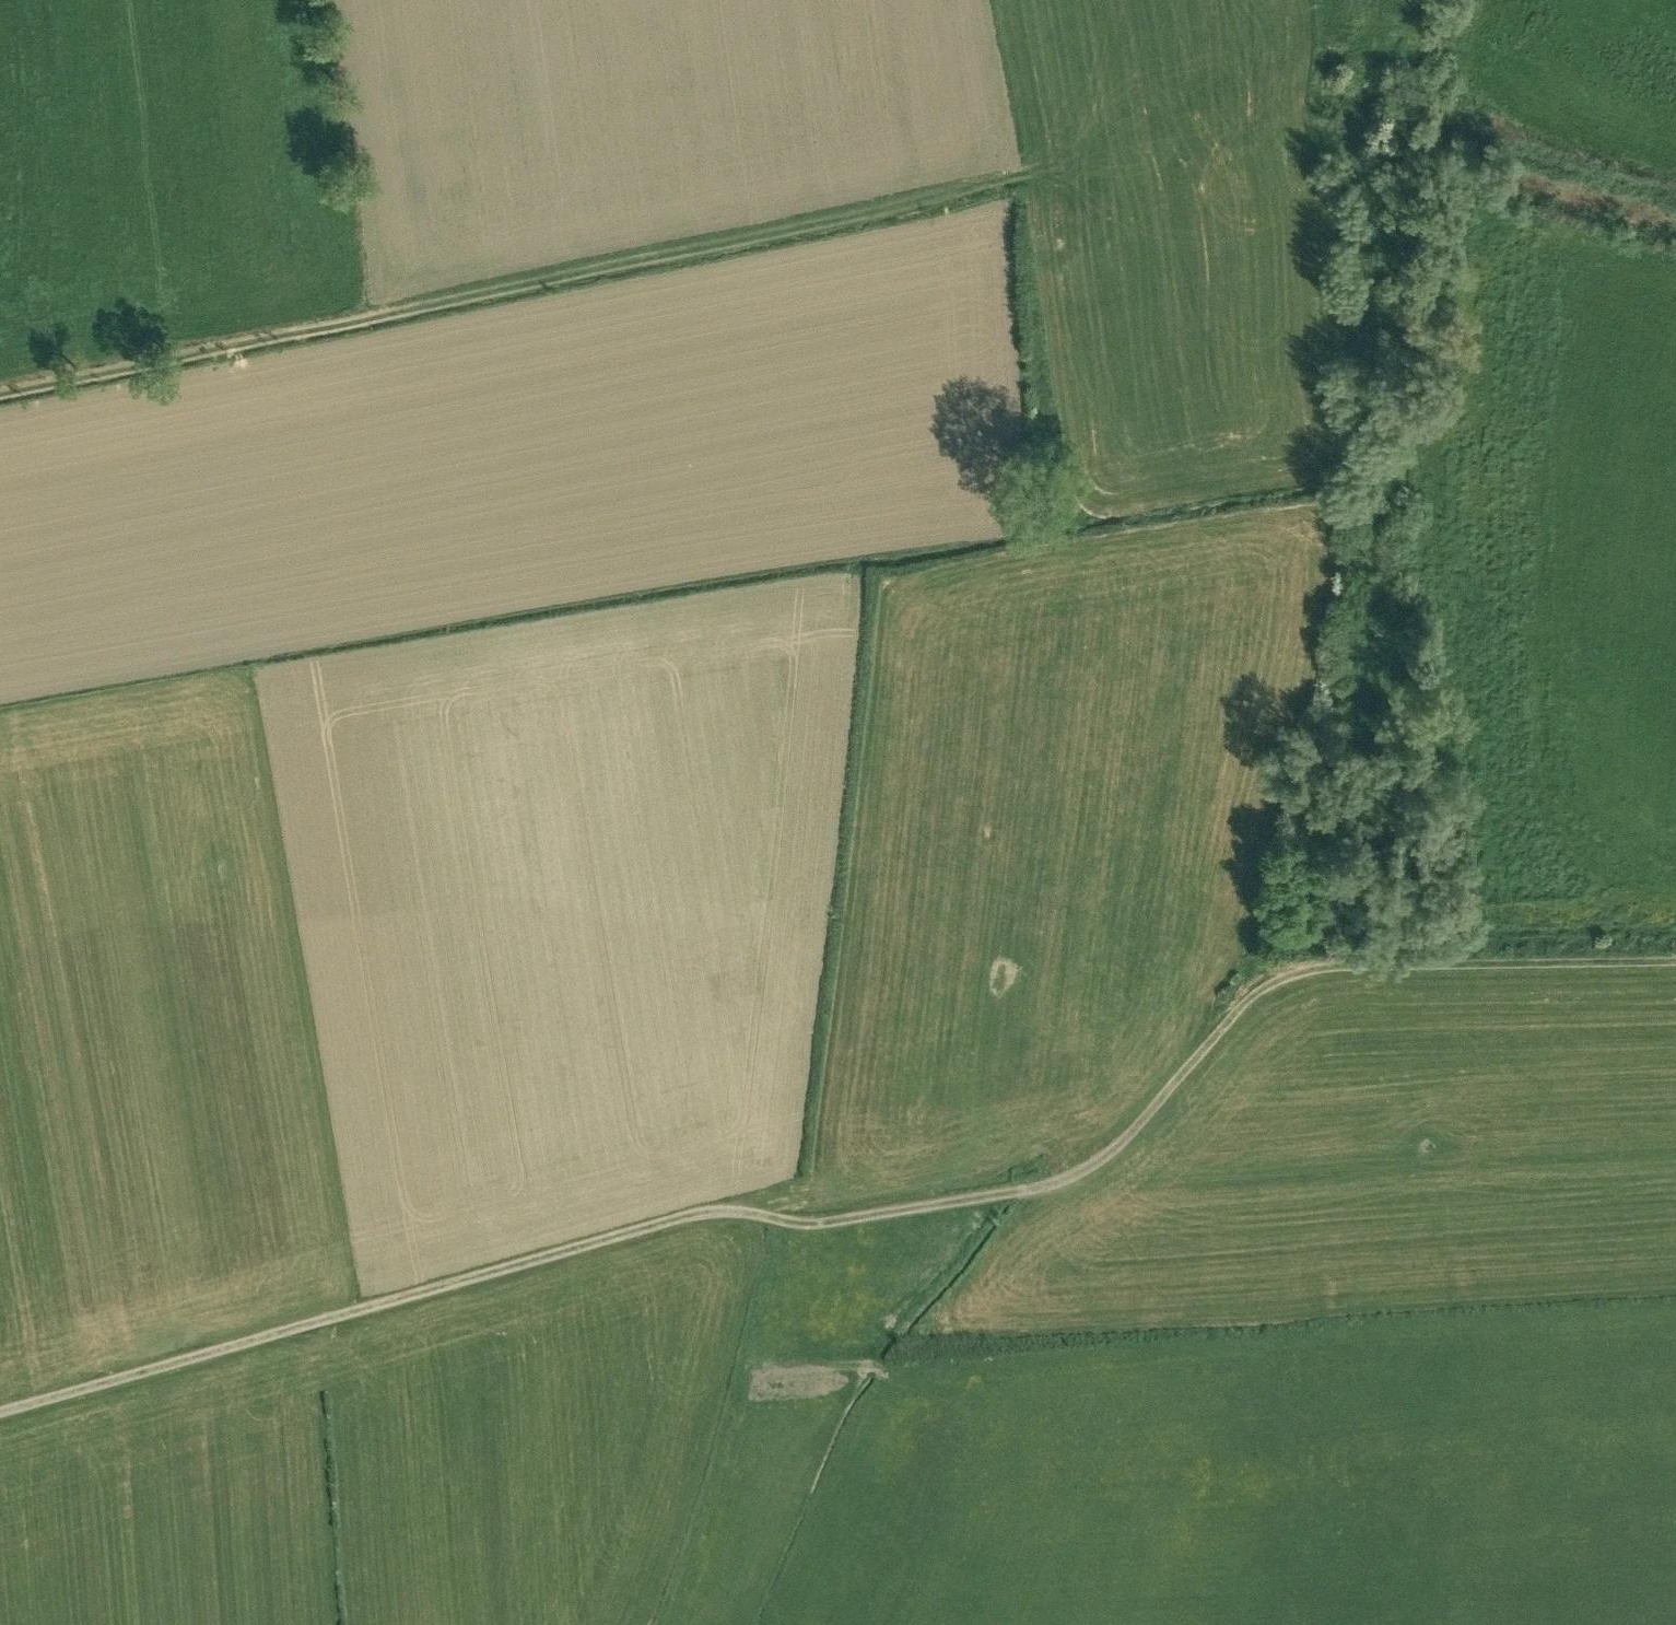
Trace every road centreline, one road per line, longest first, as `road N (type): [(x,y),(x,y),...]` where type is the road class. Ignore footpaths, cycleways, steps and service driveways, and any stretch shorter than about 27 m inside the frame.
road 1 (unclassified): [(0,1408),(314,1318)]

